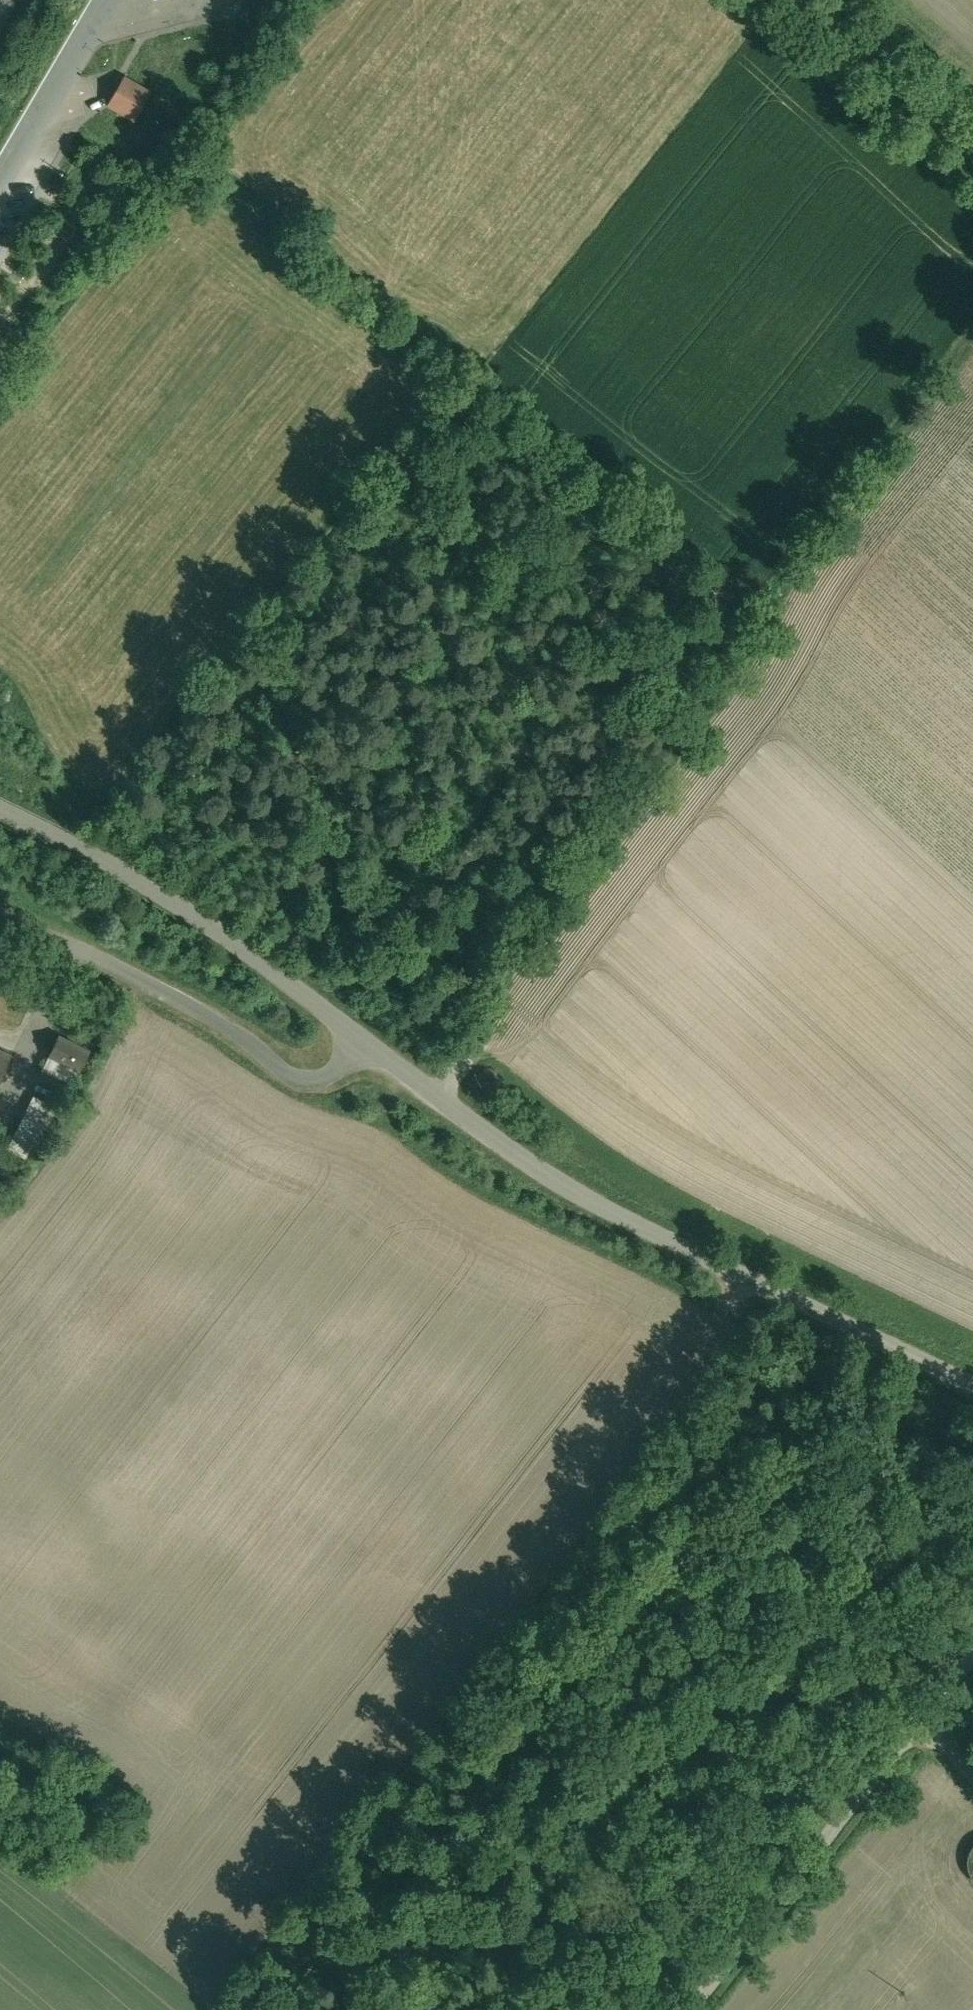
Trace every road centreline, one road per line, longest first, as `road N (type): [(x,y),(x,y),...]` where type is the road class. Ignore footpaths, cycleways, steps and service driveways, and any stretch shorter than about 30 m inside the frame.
road 1 (unclassified): [(0,811),(161,901),(544,1179),(972,1391)]
road 2 (unclassified): [(684,2009),(972,1646)]
road 3 (track): [(972,154),(808,0)]

